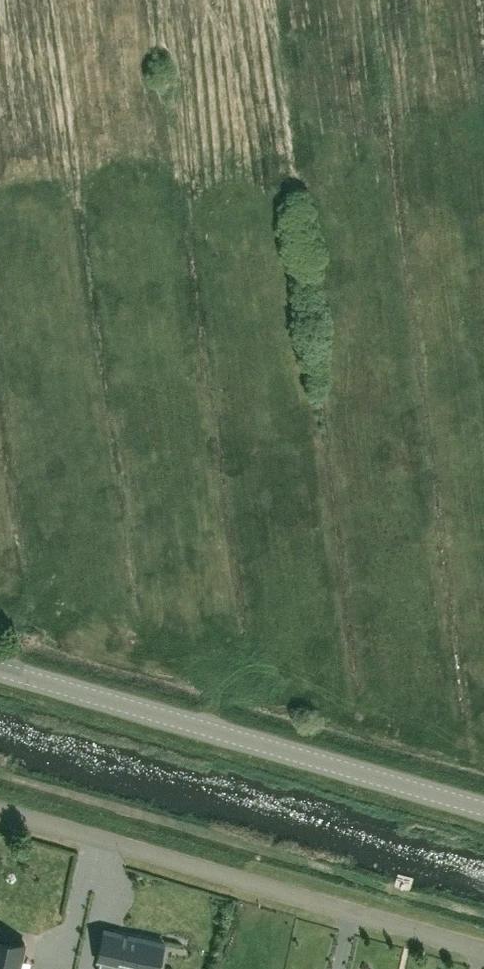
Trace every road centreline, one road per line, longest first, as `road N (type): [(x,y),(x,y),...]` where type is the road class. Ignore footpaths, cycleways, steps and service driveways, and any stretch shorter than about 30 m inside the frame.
road 1 (unclassified): [(483,950),(0,811)]
road 2 (tertiary): [(483,806),(0,671)]

